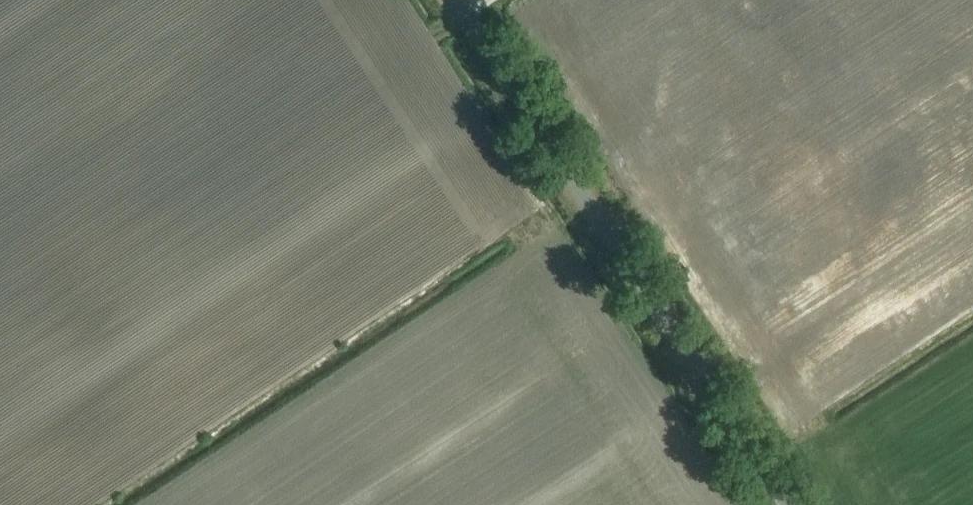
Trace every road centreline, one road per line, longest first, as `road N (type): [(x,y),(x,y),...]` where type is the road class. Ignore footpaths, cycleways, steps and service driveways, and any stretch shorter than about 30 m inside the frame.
road 1 (tertiary): [(782,504),(450,0)]

